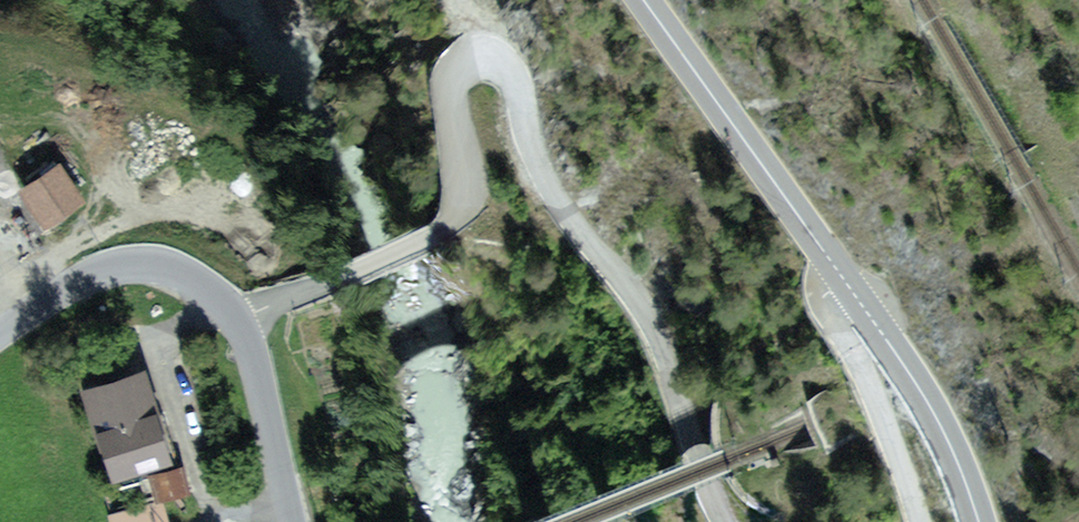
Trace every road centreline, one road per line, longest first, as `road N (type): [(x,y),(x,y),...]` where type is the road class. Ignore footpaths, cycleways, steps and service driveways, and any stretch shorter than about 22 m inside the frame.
road 1 (tertiary): [(240,320),(448,227),(460,192),(454,78),(478,58),(501,61),(518,81),(530,144),(556,197),(650,319),(731,521)]
road 2 (primary): [(645,0),(846,281)]
road 3 (primary): [(846,281),(926,393),(982,521)]
road 4 (tertiary): [(240,320),(195,280),(133,263),(84,278),(0,335)]
road 5 (tertiary): [(923,521),(873,386),(826,313),(826,296),(846,281)]
road 6 (tertiary): [(295,521),(240,320)]

